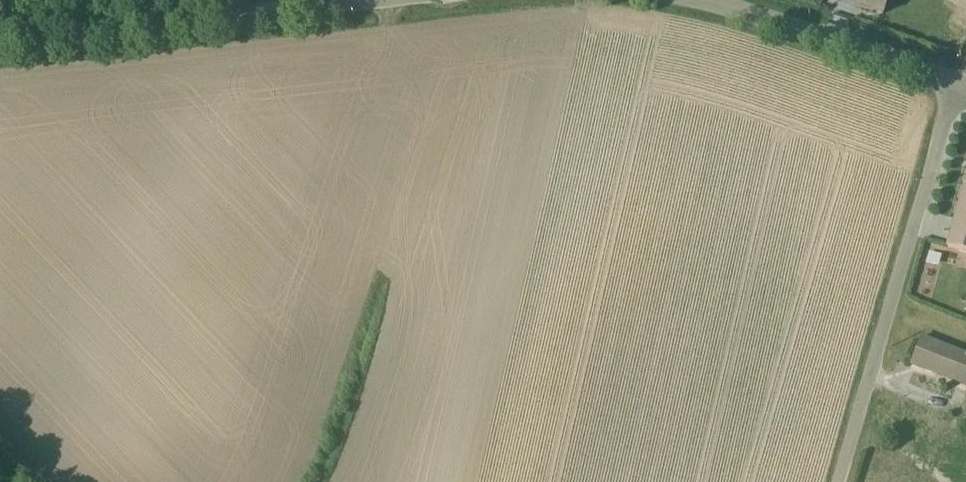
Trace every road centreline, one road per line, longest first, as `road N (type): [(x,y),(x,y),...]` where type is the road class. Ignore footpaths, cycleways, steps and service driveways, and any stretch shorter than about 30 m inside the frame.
road 1 (unclassified): [(955,83),(838,481)]
road 2 (unclassified): [(0,41),(369,0)]
road 3 (unclassified): [(697,0),(955,83)]

